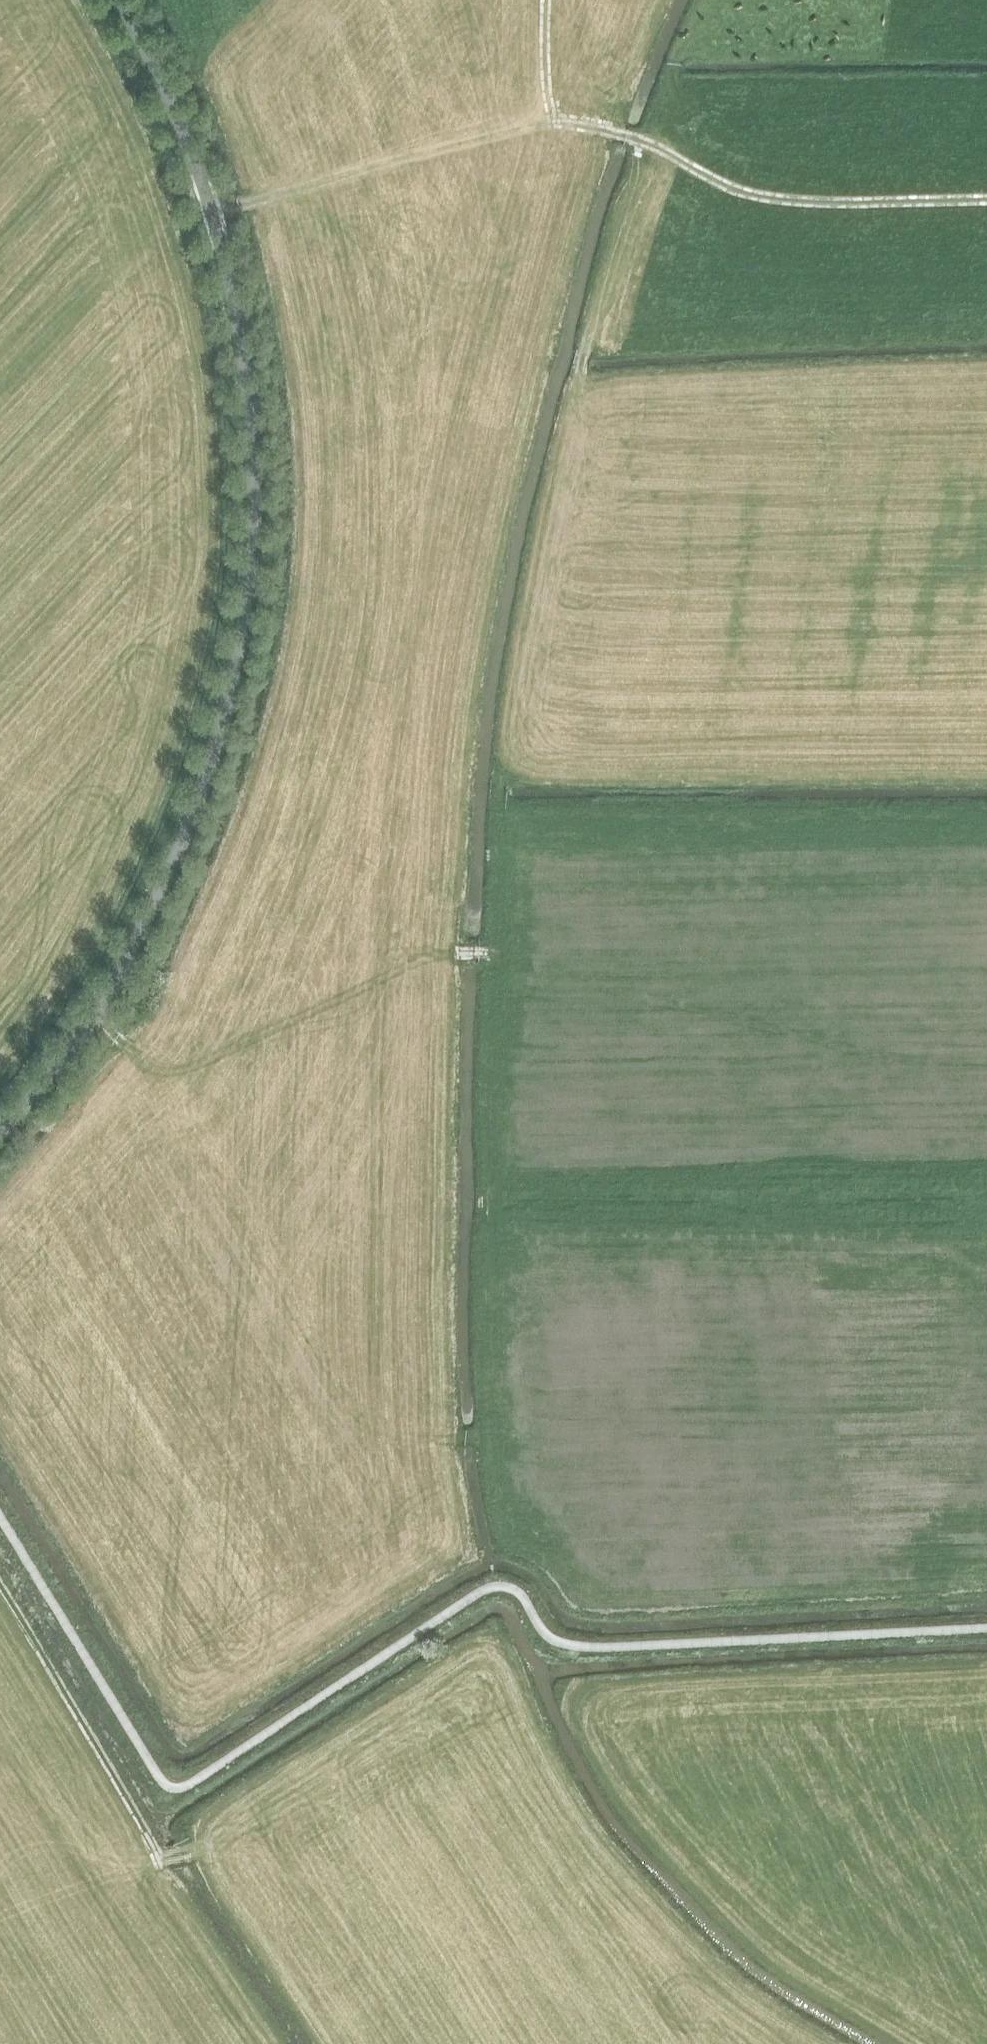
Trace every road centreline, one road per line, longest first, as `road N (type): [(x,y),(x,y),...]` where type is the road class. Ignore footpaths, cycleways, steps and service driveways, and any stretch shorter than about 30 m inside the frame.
road 1 (unclassified): [(0,1137),(97,1011),(184,836),(235,675),(250,591),(255,442),(232,287),(183,127),(118,0)]

